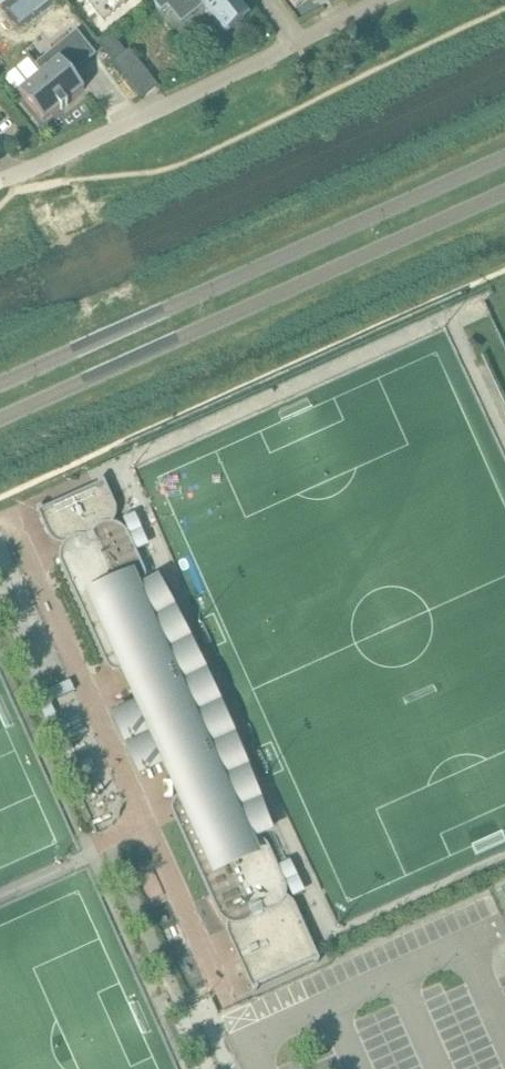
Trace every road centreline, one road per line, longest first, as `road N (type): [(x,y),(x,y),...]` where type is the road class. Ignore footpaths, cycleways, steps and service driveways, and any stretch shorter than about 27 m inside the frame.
road 1 (tertiary): [(504,160),(0,388)]
road 2 (tertiary): [(0,424),(504,197)]
road 3 (residential): [(11,177),(297,41)]

